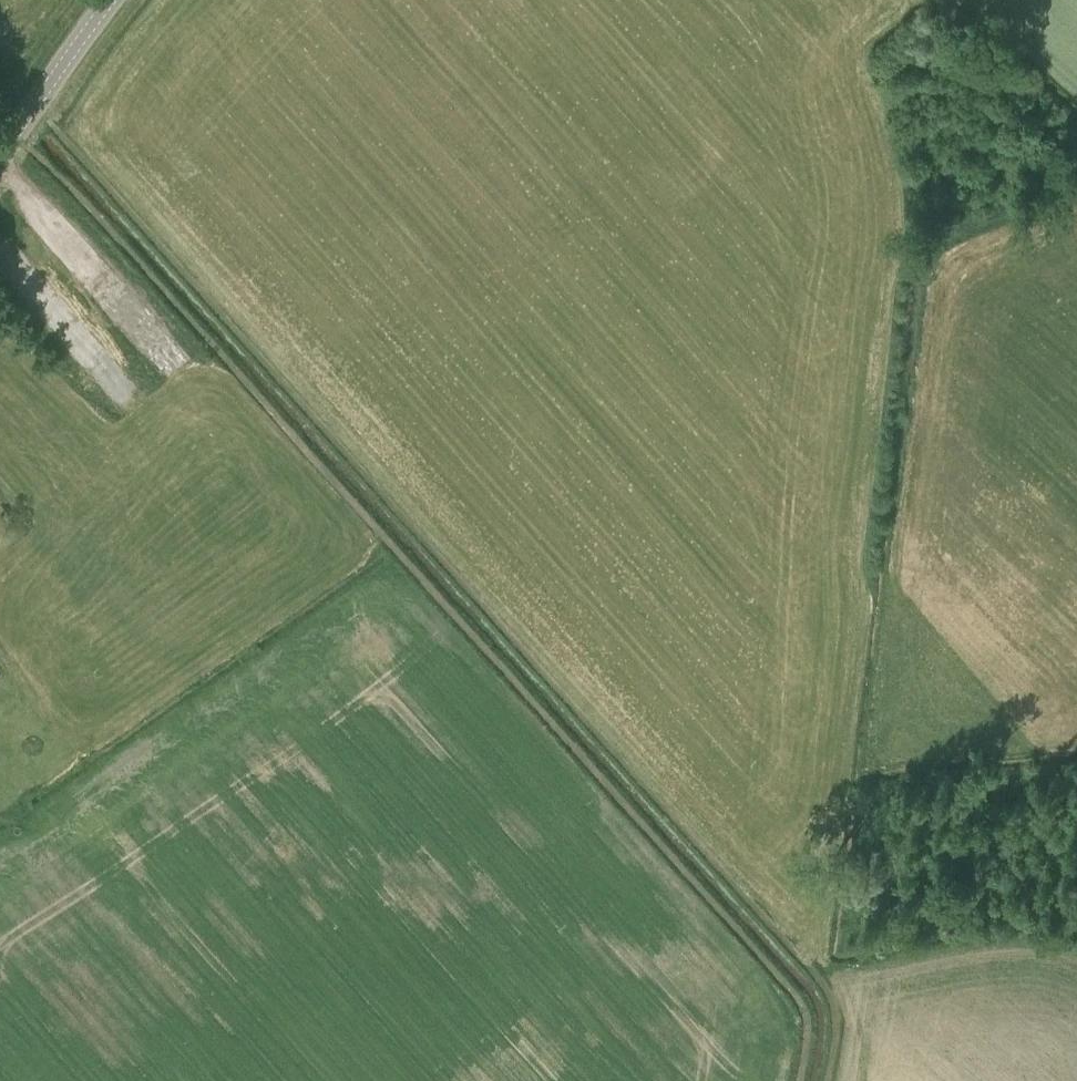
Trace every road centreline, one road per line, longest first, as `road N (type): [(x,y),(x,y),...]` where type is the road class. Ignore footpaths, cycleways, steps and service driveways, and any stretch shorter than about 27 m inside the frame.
road 1 (tertiary): [(0,169),(130,0)]

